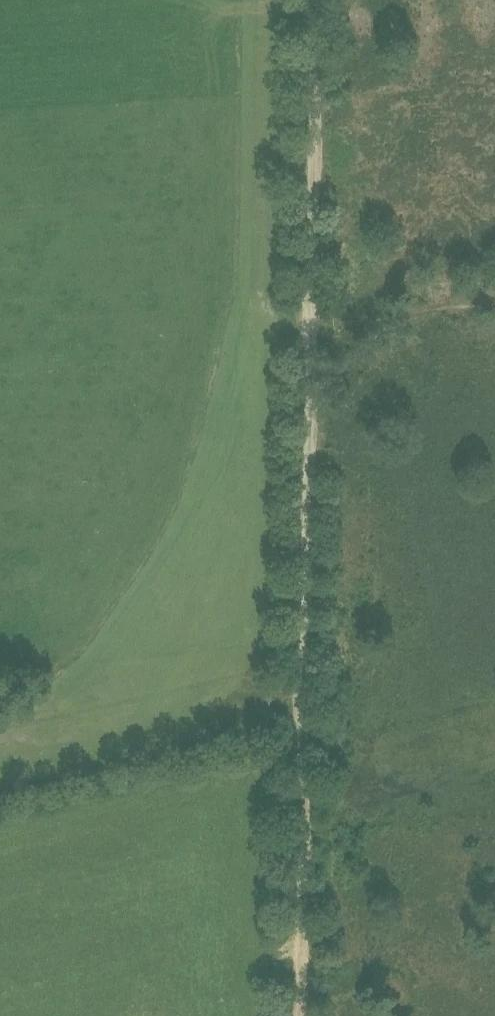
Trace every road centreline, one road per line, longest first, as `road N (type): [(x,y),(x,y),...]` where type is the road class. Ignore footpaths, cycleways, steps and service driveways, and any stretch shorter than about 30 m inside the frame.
road 1 (track): [(303,679),(308,329)]
road 2 (track): [(299,1015),(303,679)]
road 3 (track): [(308,329),(313,0)]

